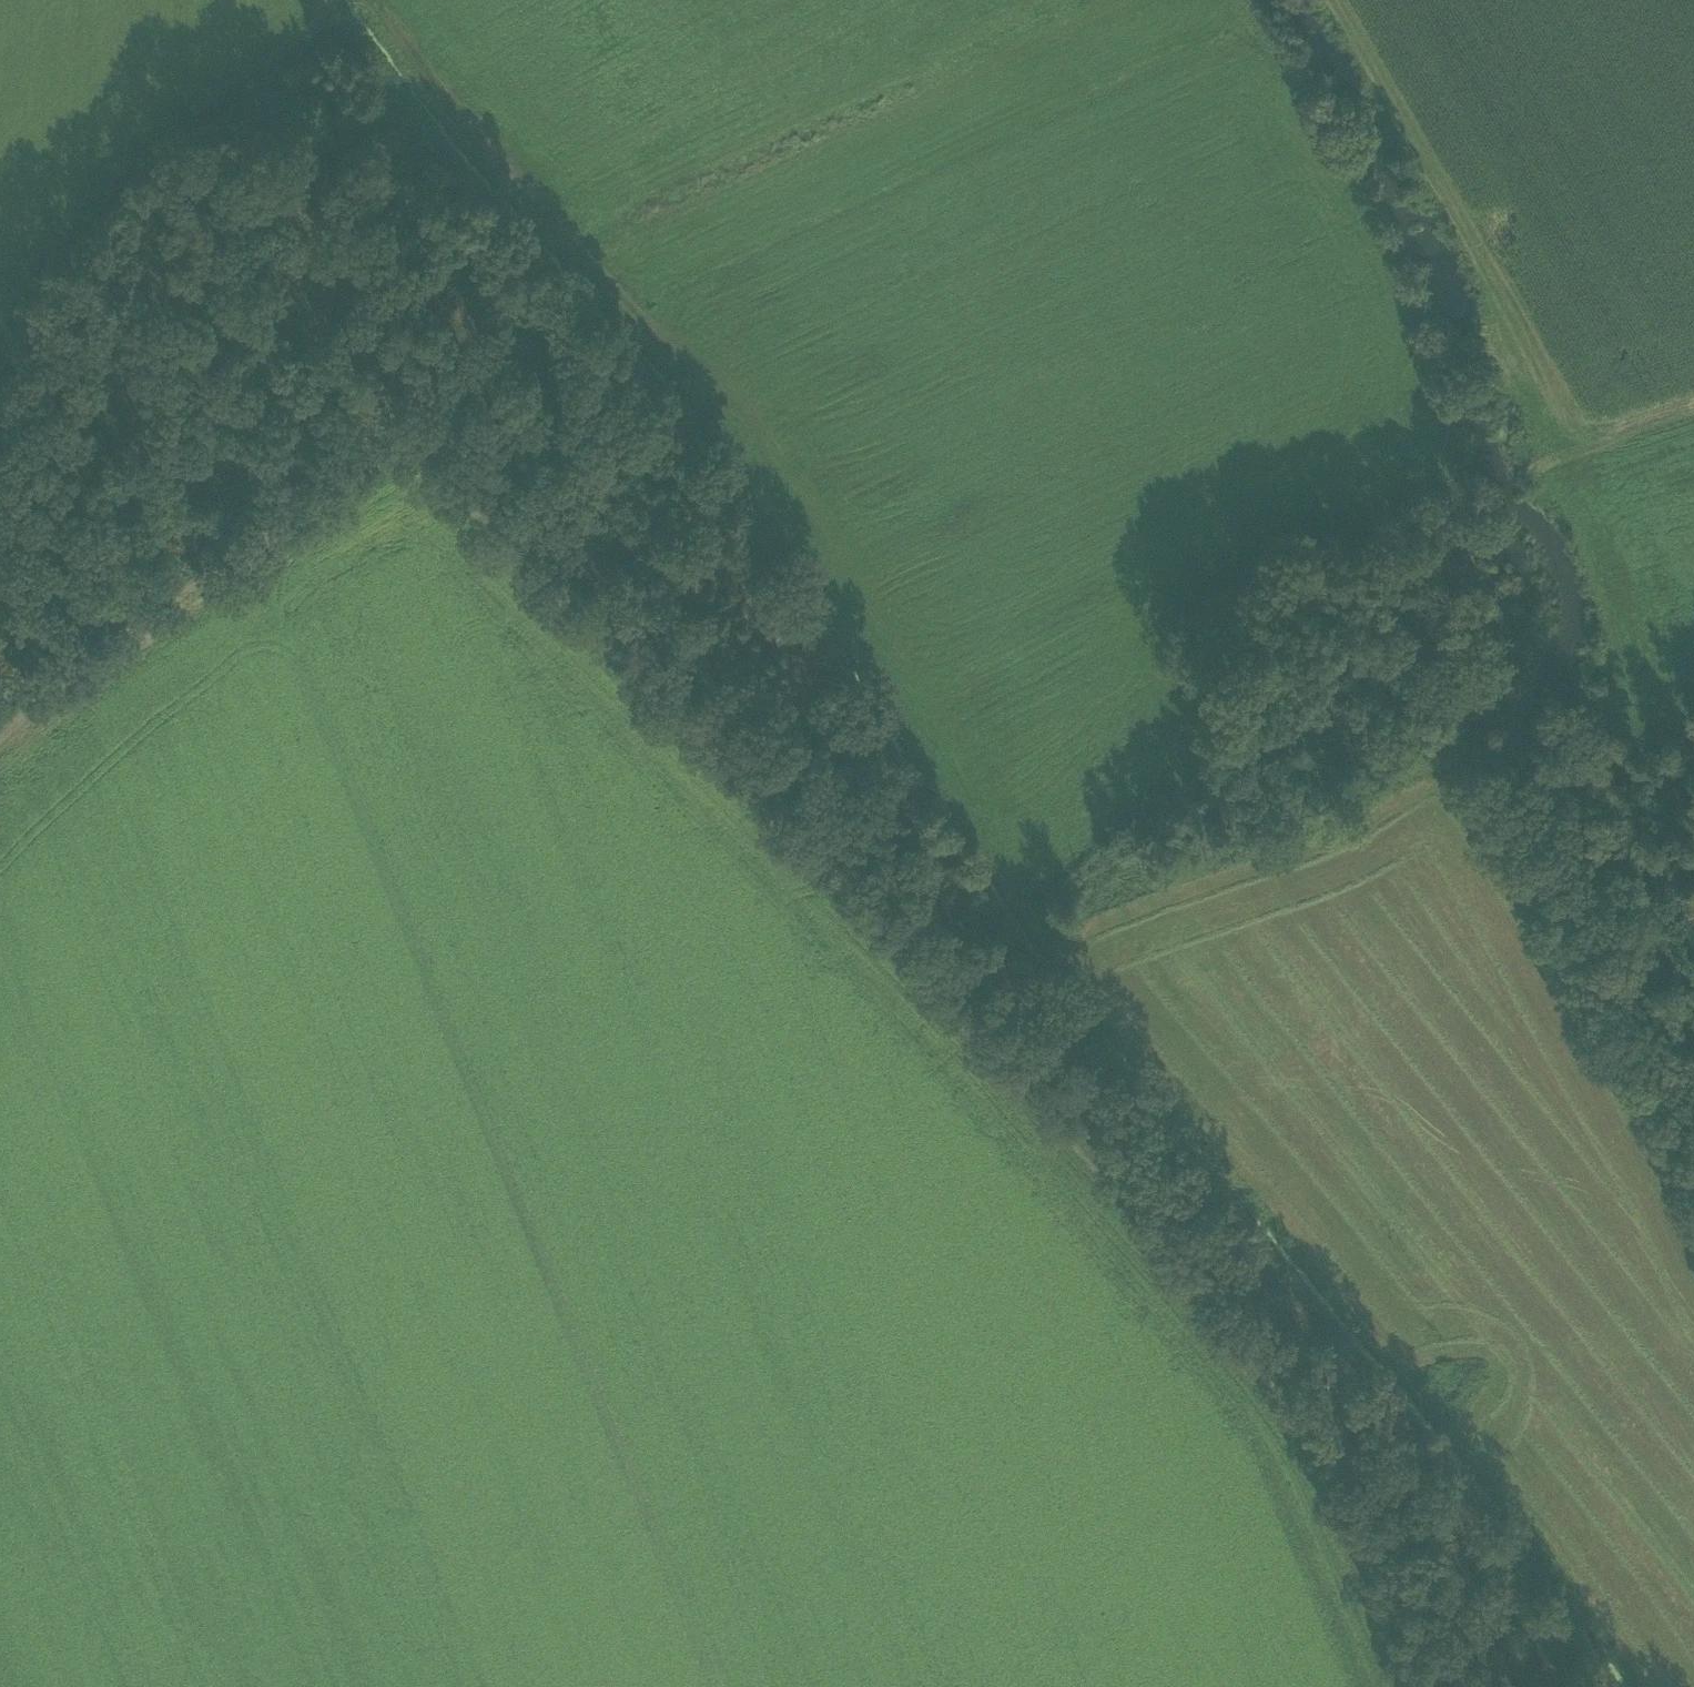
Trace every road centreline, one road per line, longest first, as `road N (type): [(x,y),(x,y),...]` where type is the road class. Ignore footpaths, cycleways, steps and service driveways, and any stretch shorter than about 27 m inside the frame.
road 1 (track): [(632,315),(475,141),(370,0)]

